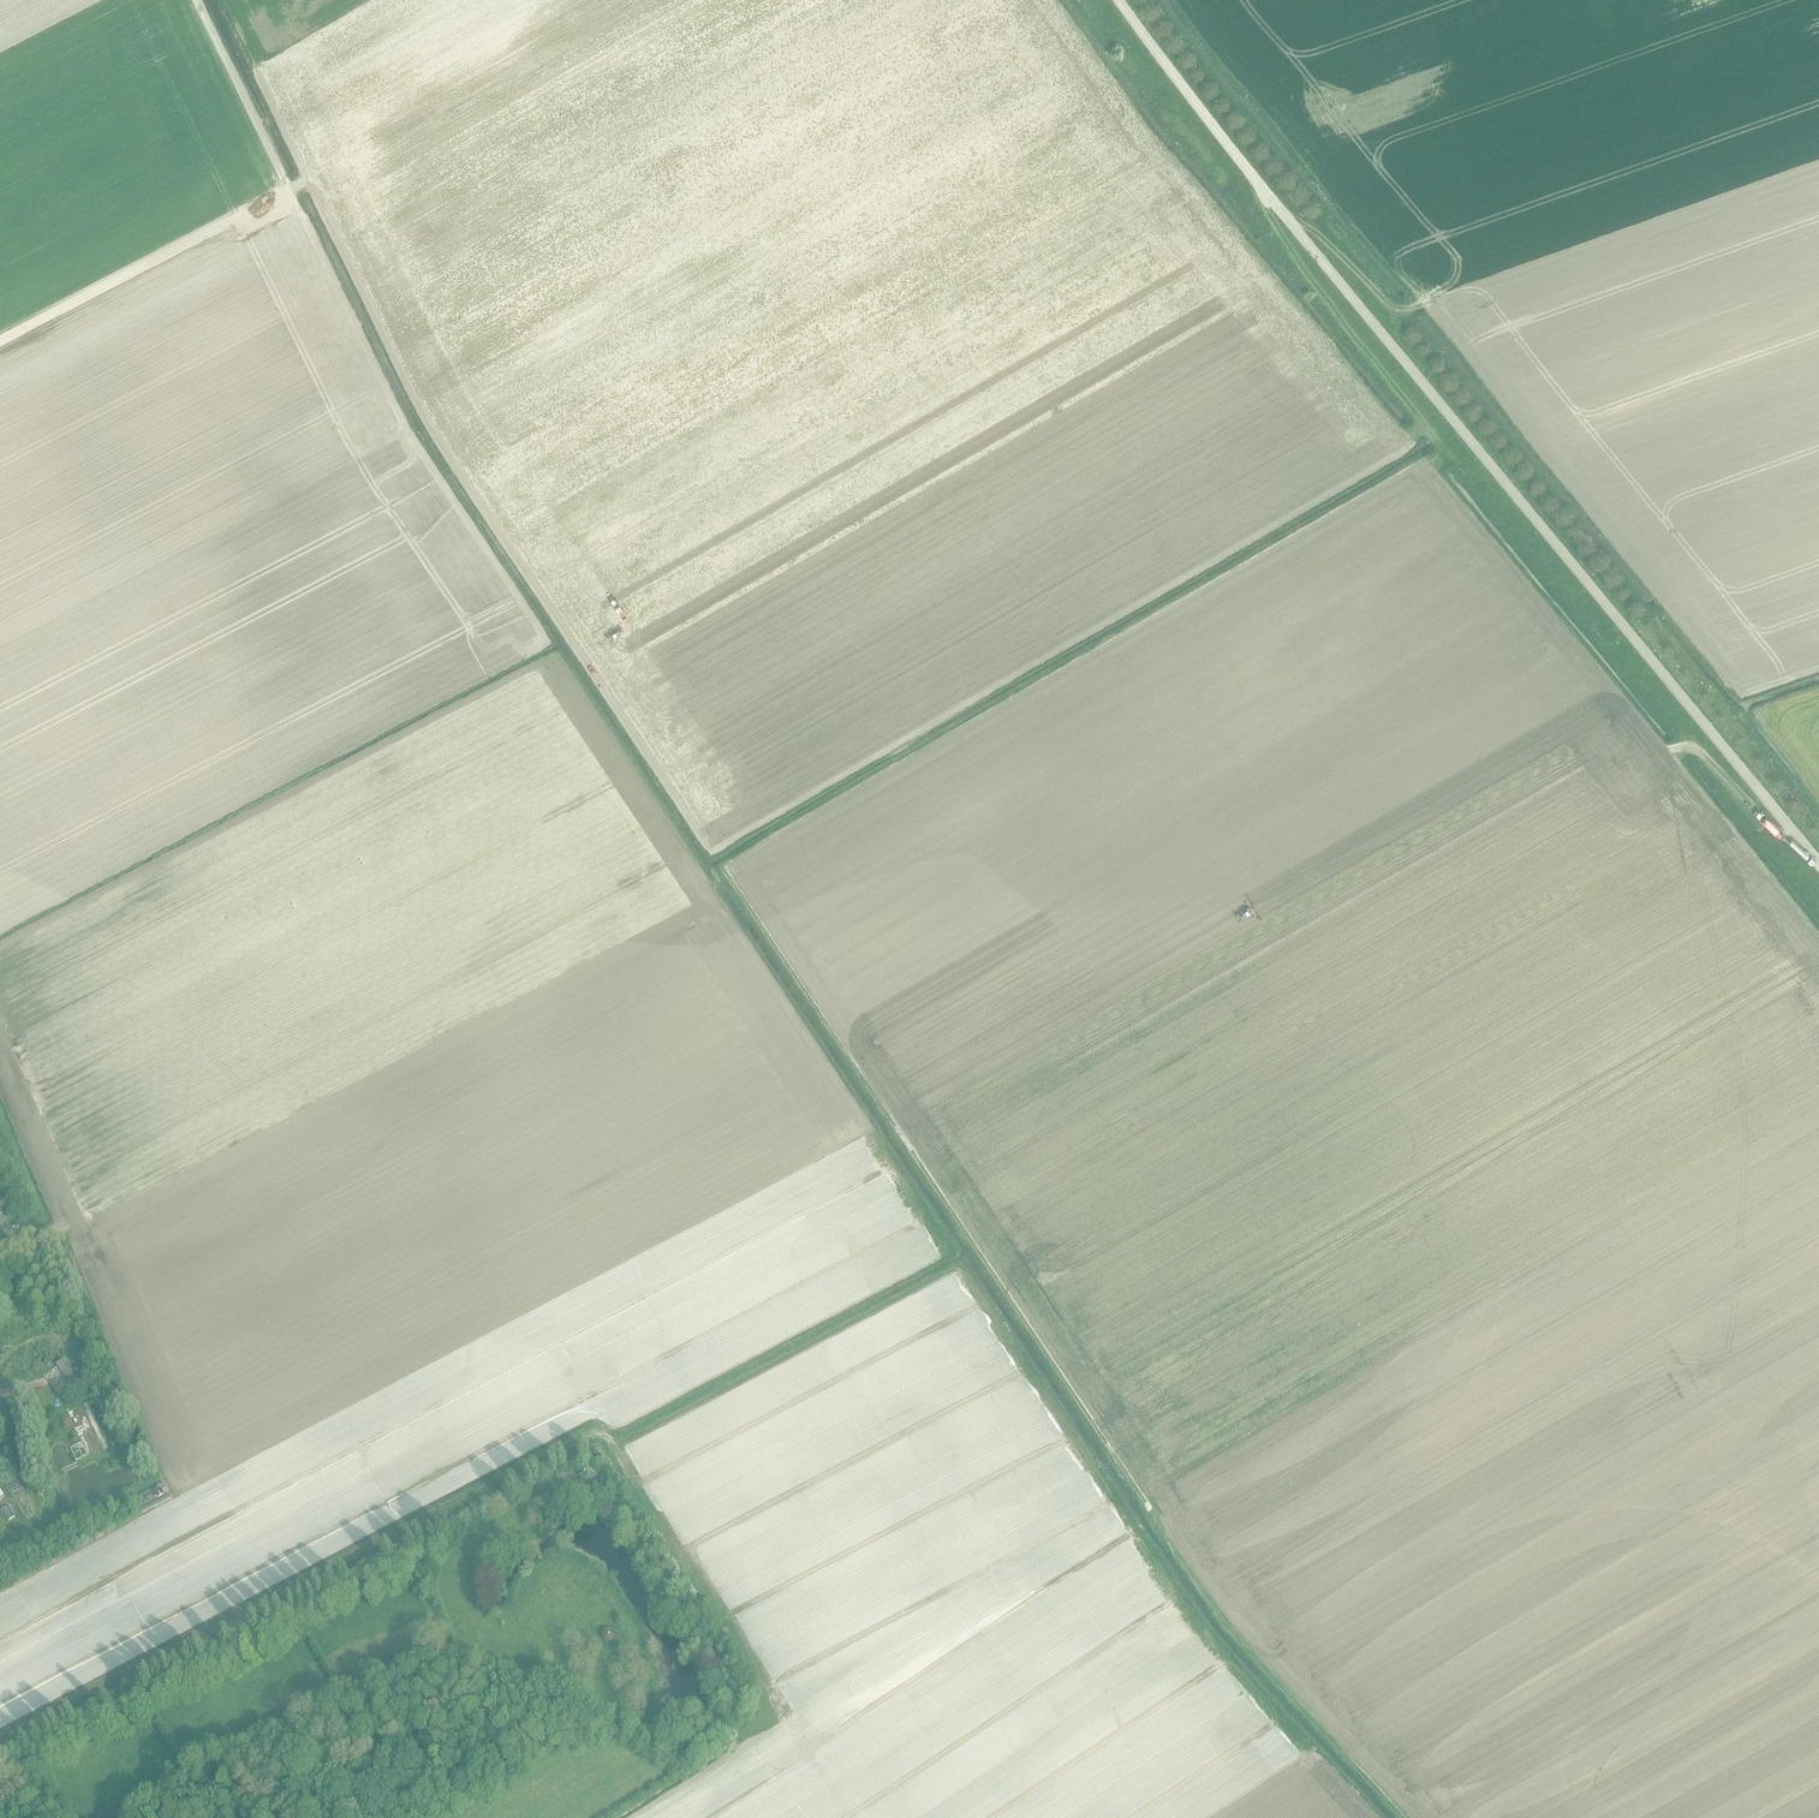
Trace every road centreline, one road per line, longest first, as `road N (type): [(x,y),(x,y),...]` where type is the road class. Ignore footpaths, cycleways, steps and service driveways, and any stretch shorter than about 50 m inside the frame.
road 1 (unclassified): [(1818,840),(1311,229),(1135,0)]
road 2 (track): [(309,227),(288,223),(0,381)]

